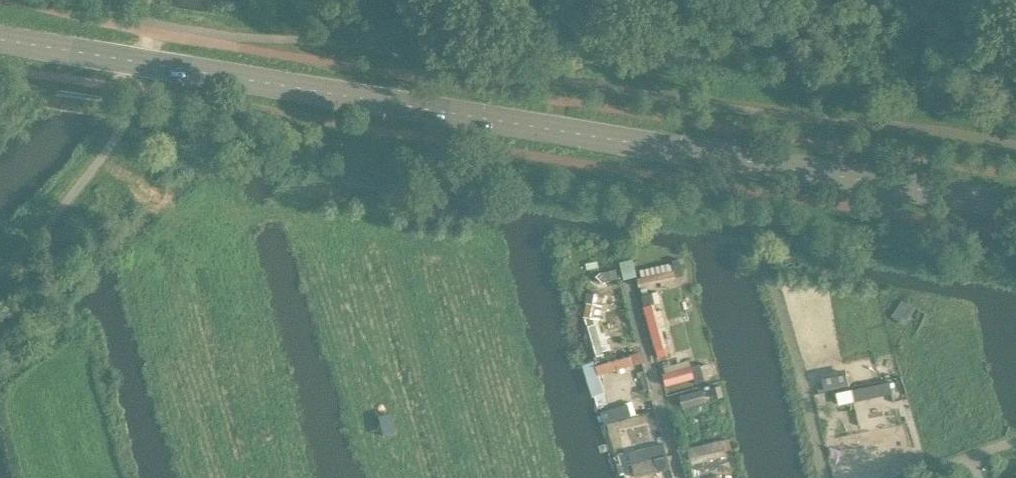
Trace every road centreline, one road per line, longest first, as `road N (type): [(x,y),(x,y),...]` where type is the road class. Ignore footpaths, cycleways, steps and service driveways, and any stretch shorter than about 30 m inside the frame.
road 1 (tertiary): [(1015,205),(0,47)]

